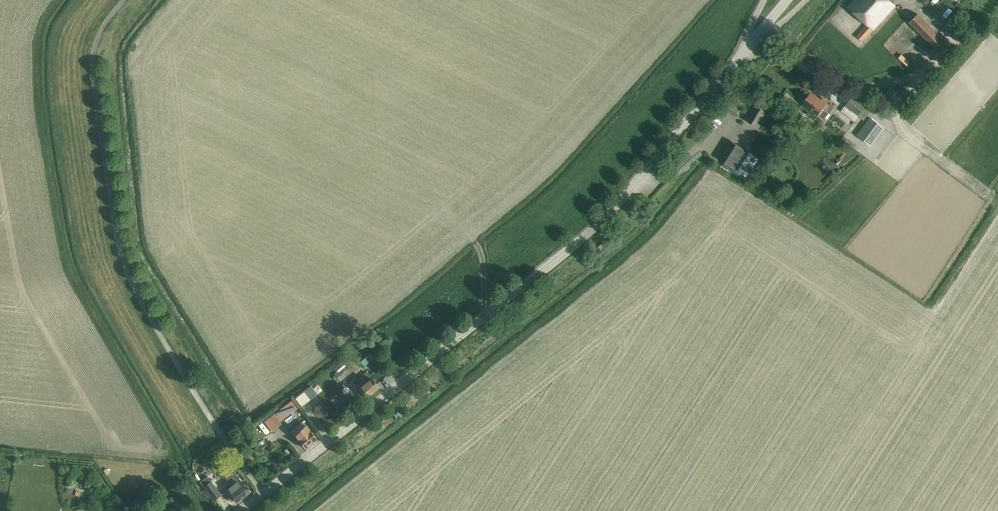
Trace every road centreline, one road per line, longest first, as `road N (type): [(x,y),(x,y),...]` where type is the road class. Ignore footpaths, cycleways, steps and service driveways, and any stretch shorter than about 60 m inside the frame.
road 1 (unclassified): [(243,510),(589,233),(742,51)]

